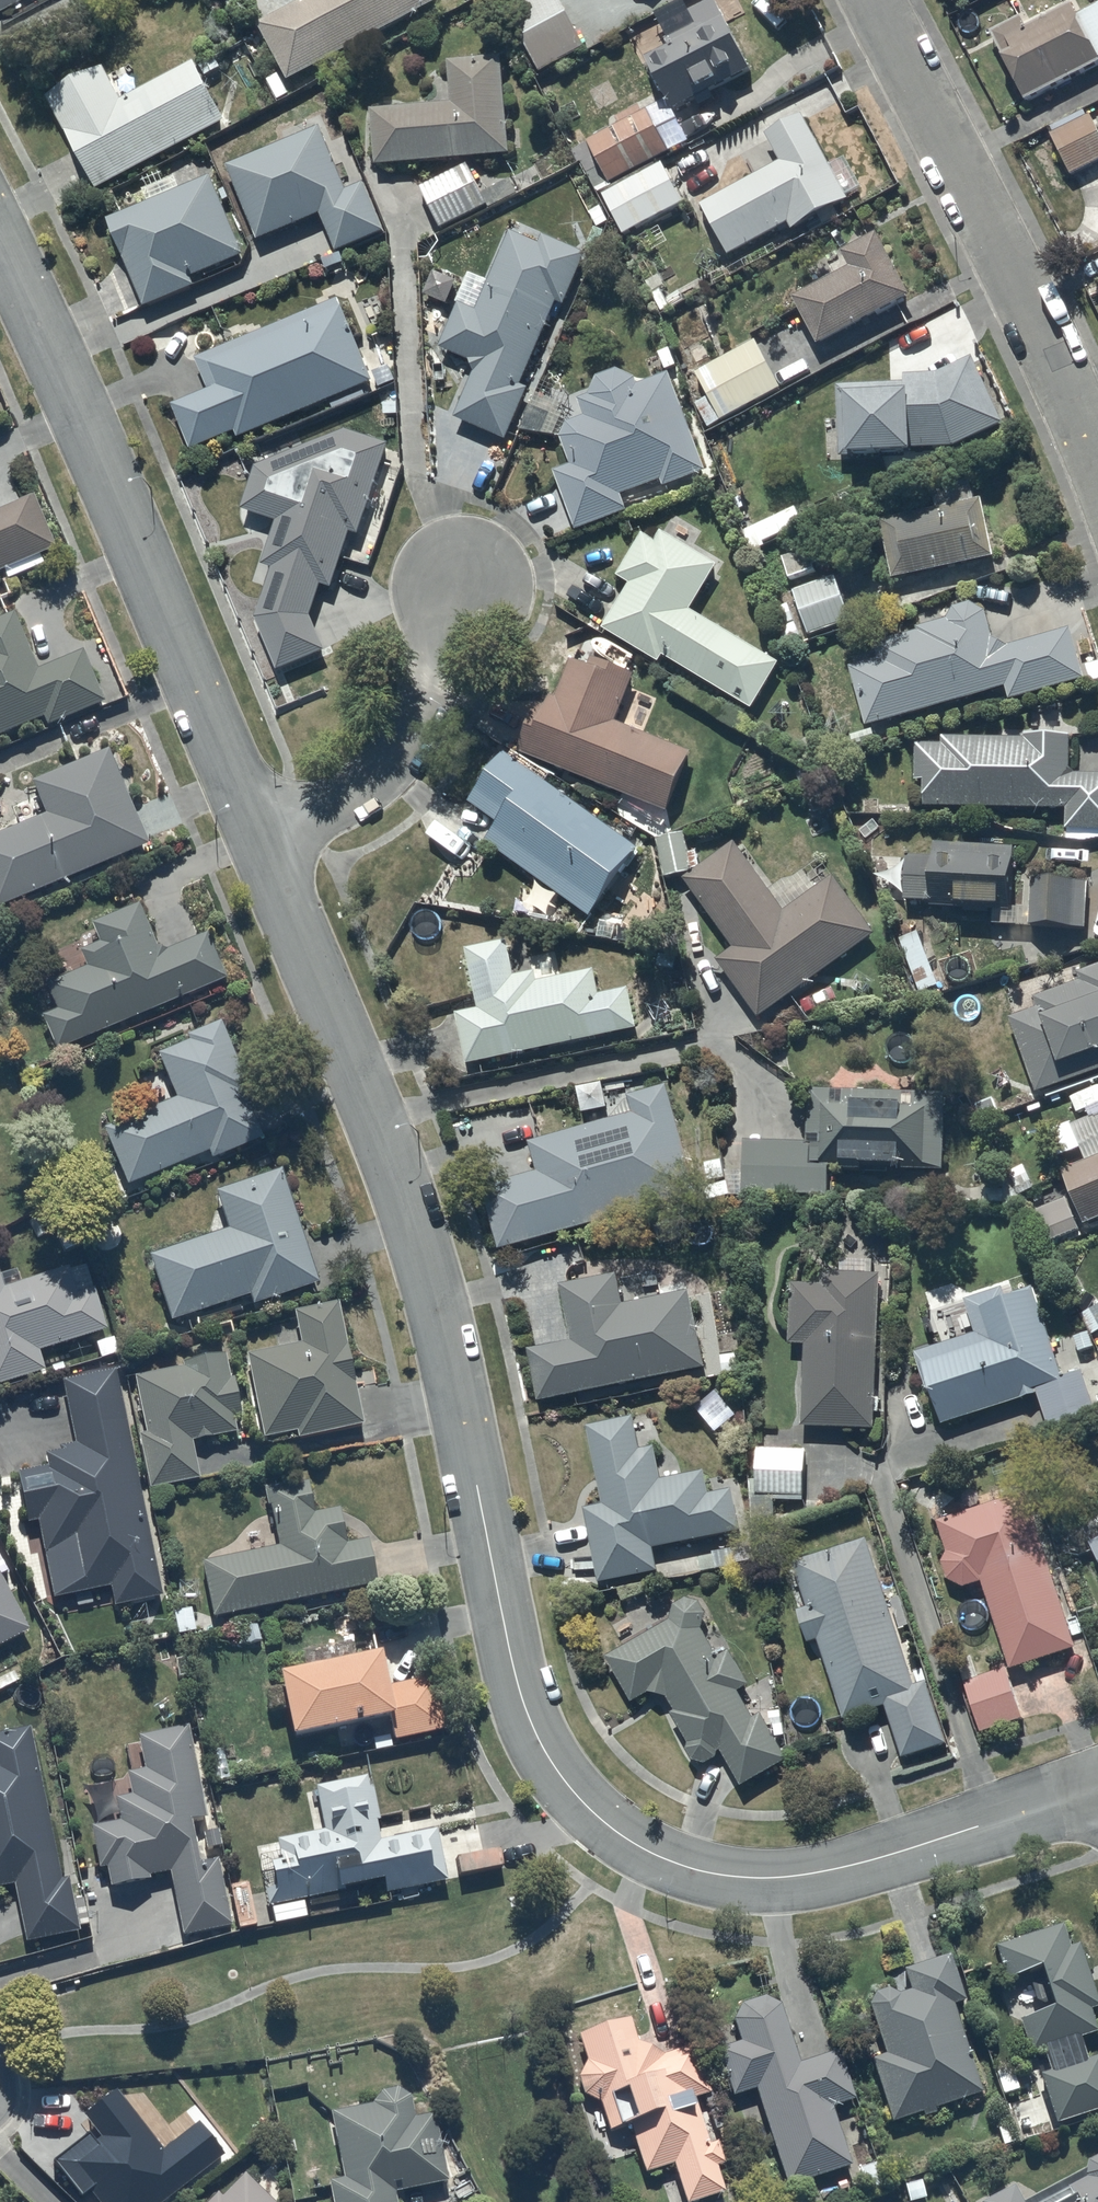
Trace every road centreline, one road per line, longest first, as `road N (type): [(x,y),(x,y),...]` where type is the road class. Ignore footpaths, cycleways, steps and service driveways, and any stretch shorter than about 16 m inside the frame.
road 1 (residential): [(260,835),(405,1190),(528,1721),(589,1807),(622,1837),(704,1872),(802,1876),(1097,1787)]
road 2 (residential): [(0,234),(260,835)]
road 3 (residential): [(1097,460),(1027,297),(873,0)]
road 4 (residential): [(260,835),(344,799),(400,749),(432,687),(463,576)]

